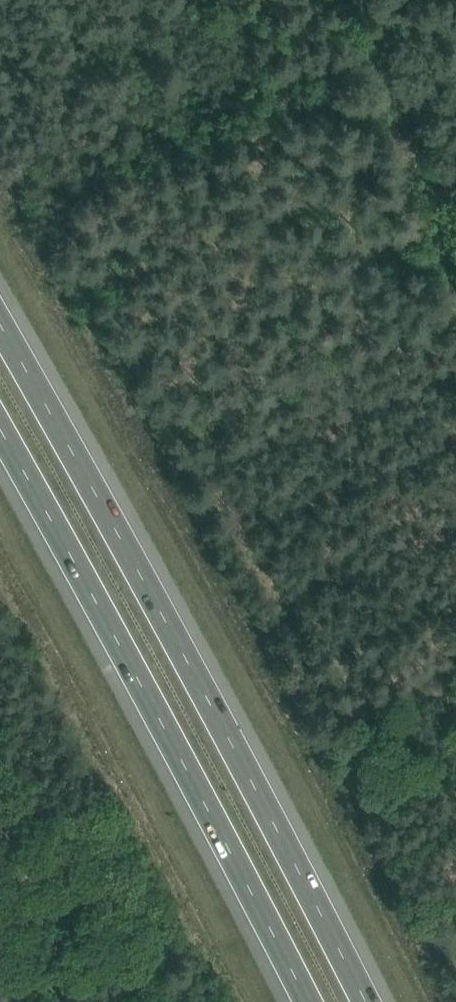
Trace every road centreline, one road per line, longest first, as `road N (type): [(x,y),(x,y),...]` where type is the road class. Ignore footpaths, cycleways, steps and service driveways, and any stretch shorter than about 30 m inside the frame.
road 1 (motorway): [(368,1001),(0,328)]
road 2 (motorway): [(0,429),(308,1001)]
road 3 (track): [(344,0),(455,305)]
road 4 (unclassified): [(60,1001),(0,838)]

